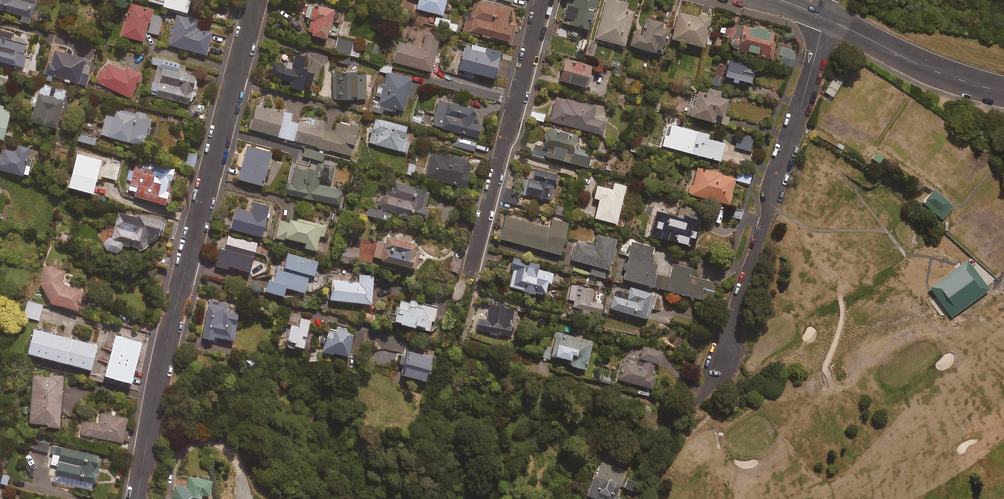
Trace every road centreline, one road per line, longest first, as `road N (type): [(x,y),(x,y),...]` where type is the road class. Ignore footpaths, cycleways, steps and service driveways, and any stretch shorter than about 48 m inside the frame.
road 1 (residential): [(255,0),(192,235),(138,498)]
road 2 (residential): [(825,19),(719,363)]
road 3 (residential): [(543,0),(469,277)]
road 4 (tertiary): [(825,19),(950,77),(1003,91)]

